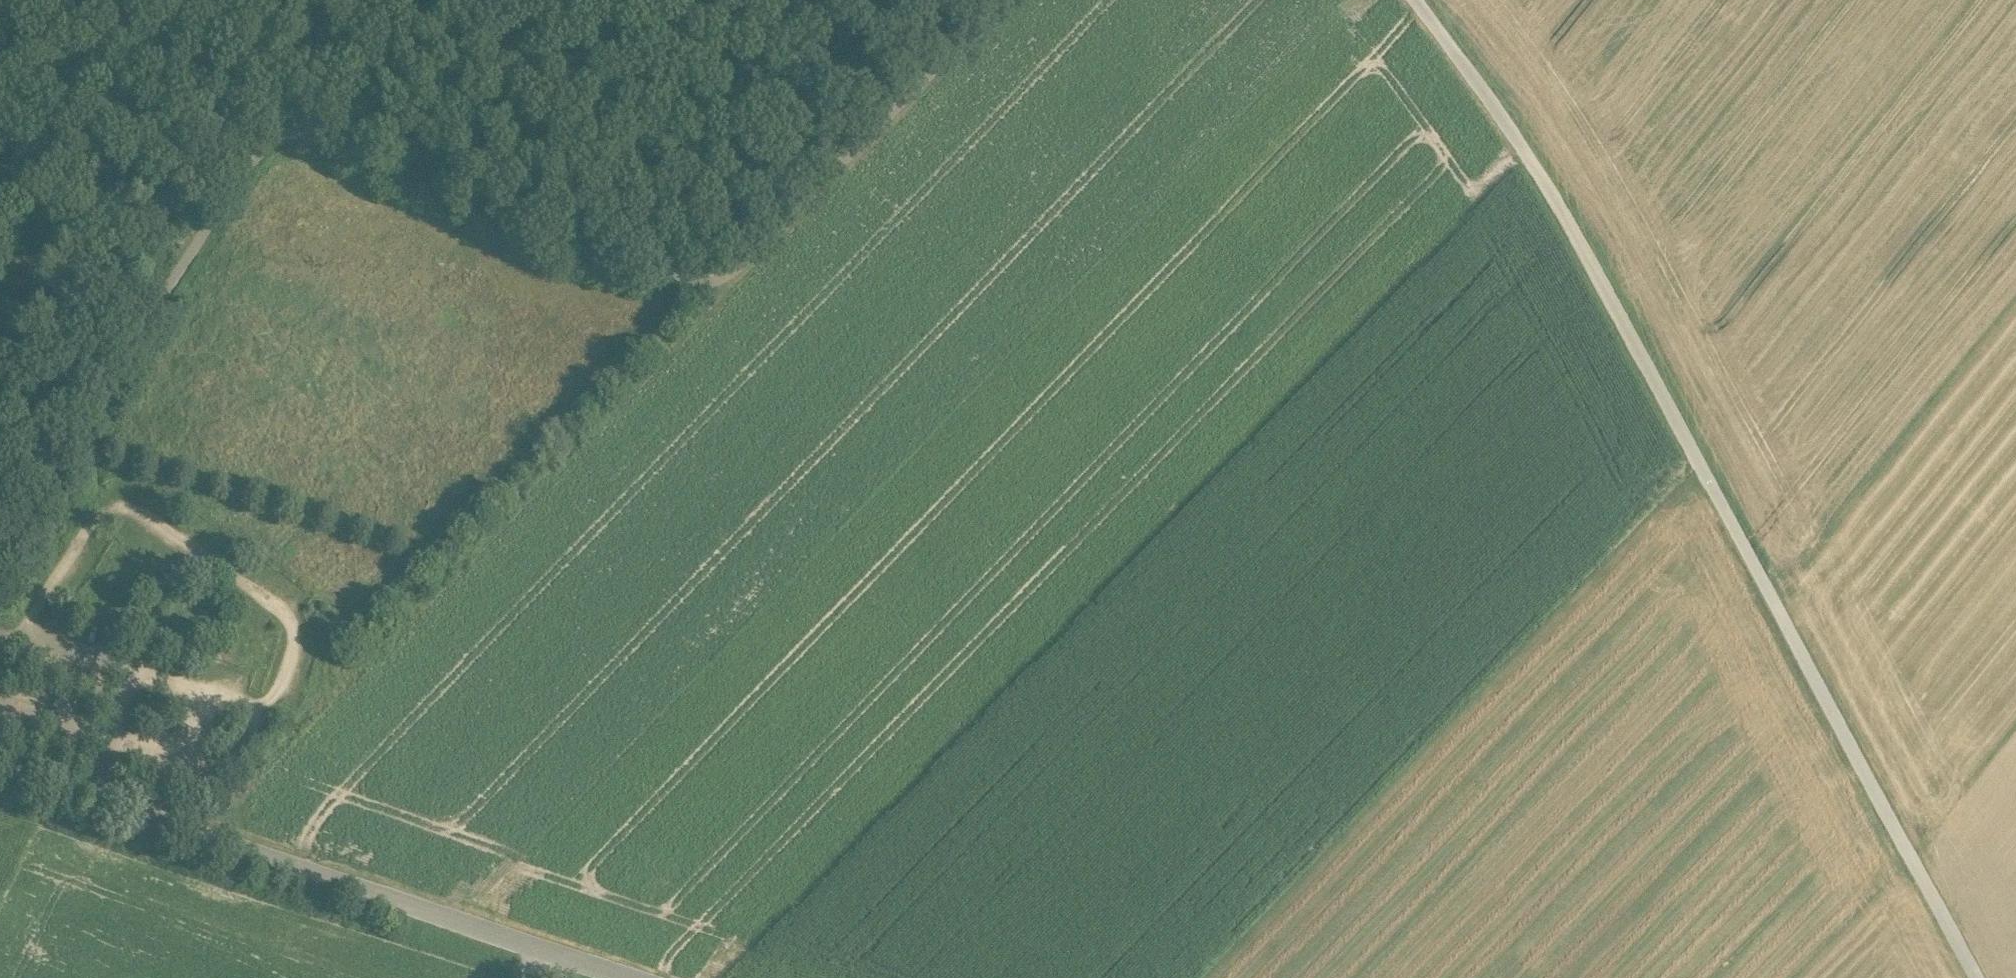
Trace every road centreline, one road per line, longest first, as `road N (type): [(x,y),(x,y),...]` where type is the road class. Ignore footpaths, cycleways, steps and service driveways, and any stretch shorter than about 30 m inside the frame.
road 1 (track): [(1002,0),(749,260),(720,279),(689,283),(628,270),(283,117),(265,130),(0,531)]
road 2 (track): [(1975,977),(1582,245),(1414,0)]
road 3 (unclassified): [(92,800),(613,977)]

